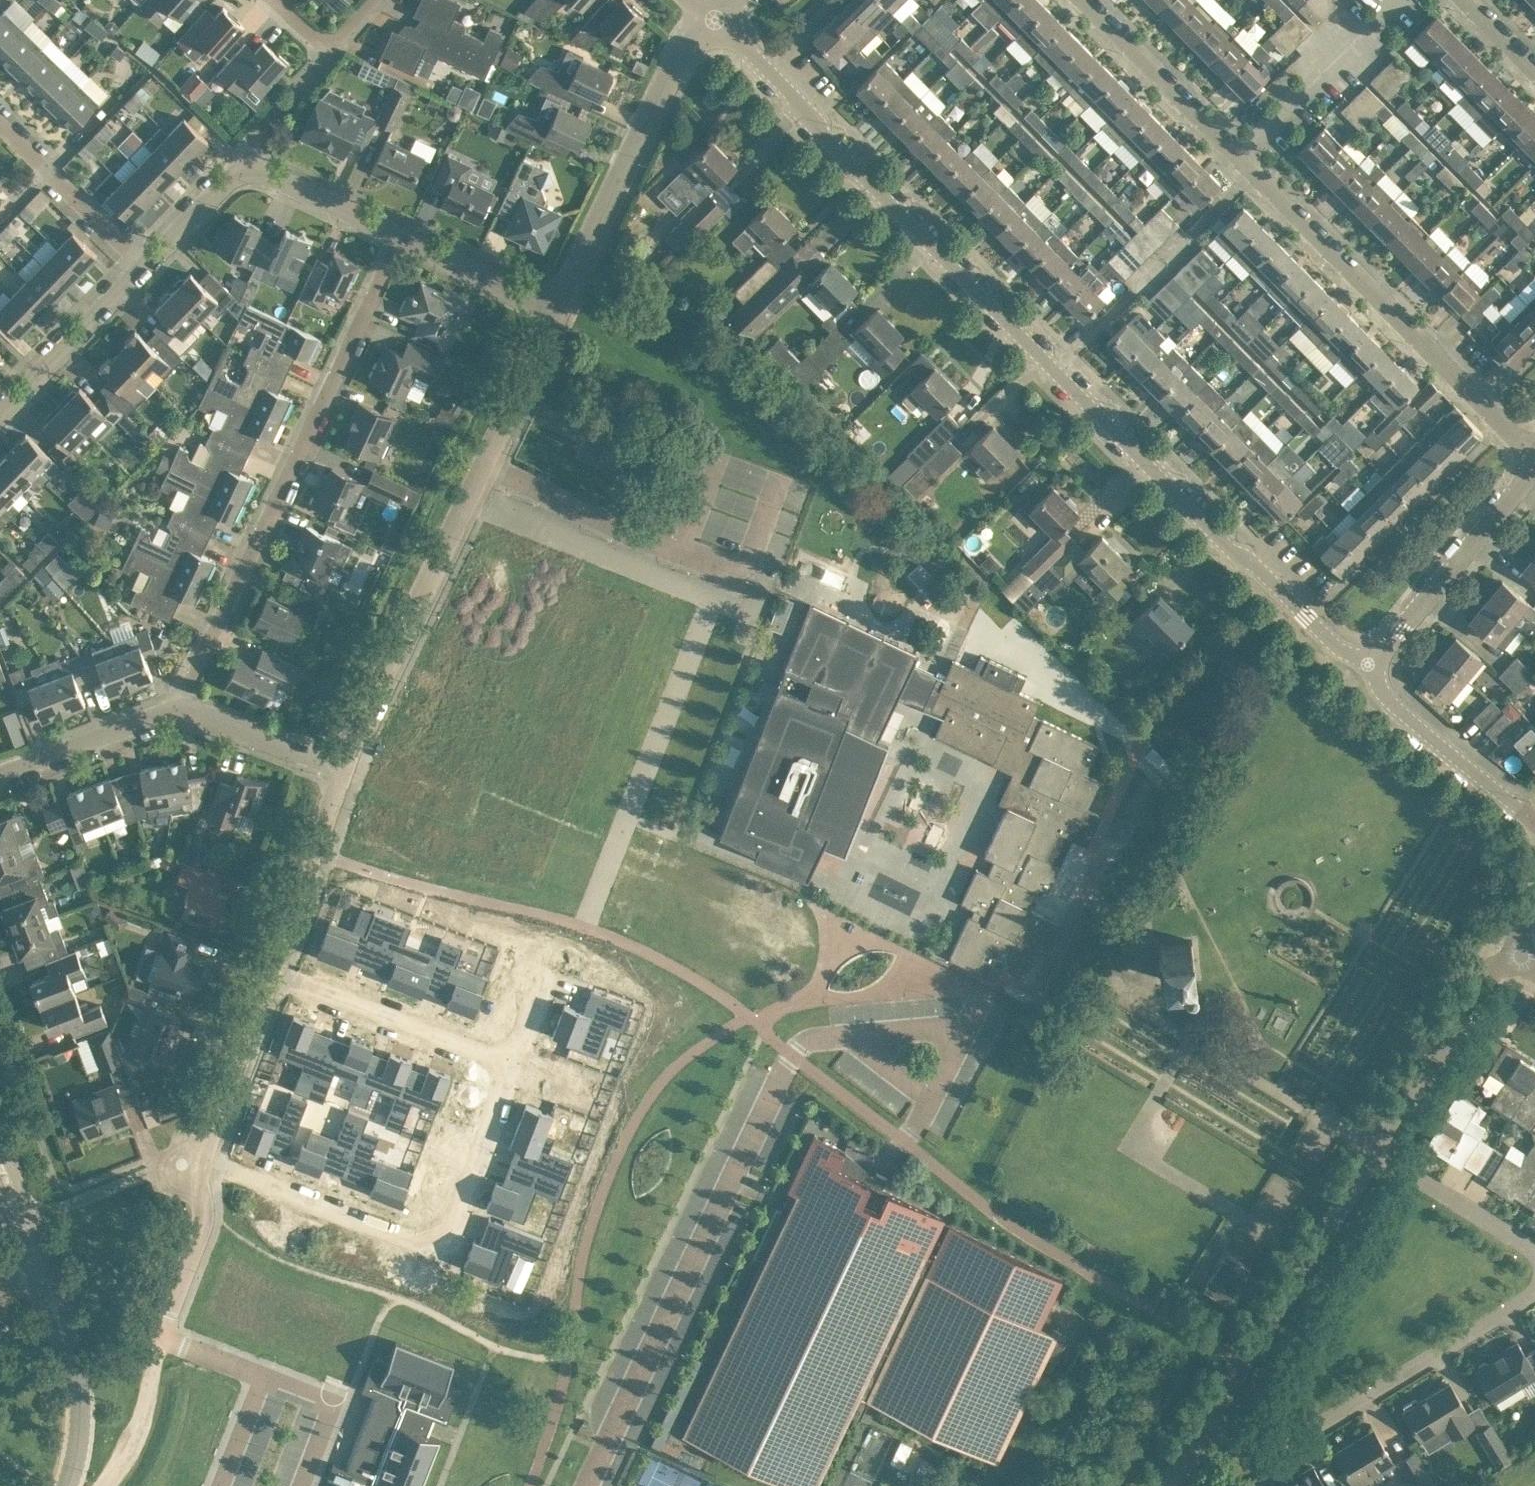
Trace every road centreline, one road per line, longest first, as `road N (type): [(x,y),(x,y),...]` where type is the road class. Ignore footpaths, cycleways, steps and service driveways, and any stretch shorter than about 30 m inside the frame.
road 1 (residential): [(1368,662),(1331,641),(1054,368),(715,18)]
road 2 (residential): [(179,708),(400,233)]
road 3 (residential): [(560,307),(380,675),(346,767)]
road 4 (residential): [(586,1485),(795,1055)]
road 5 (residential): [(202,1159),(440,1251),(513,1062)]
road 6 (residential): [(1534,456),(1233,156)]
road 7 (residential): [(1190,1437),(1259,1450),(1301,1436),(1534,1300)]
road 8 (residential): [(1190,1437),(1376,1148)]
road 9 (residential): [(560,307),(685,41),(715,18)]
road 10 (residential): [(400,233),(250,158),(142,270)]
road 11 (residential): [(202,1159),(208,1199),(166,1340),(262,1377)]
road 12 (residential): [(1534,467),(1368,662)]
road 13 (residential): [(513,1062),(274,973)]
road 14 (residential): [(1376,1148),(1486,969),(1513,955)]
road 15 (residential): [(1534,826),(1389,700),(1368,662)]
road 16 (residential): [(1233,156),(1391,0)]
road 17 (residential): [(346,767),(274,973)]
road 18 (unclassified): [(63,1485),(77,1436),(76,1392),(47,1274)]
road 19 (residential): [(1233,156),(1084,0)]
road 20 (residential): [(142,270),(0,123)]
road 21 (residential): [(142,270),(0,415)]
road 22 (residential): [(274,973),(202,1159)]
road 23 (residential): [(0,771),(179,708)]
road 24 (residential): [(1534,1253),(1376,1148)]
road 25 (residential): [(179,708),(346,767)]
road 26 (residential): [(560,307),(400,233)]
road 27 (residential): [(262,1377),(331,1403),(299,1485)]
road 28 (residential): [(376,0),(329,44),(275,0)]
road 29 (residential): [(47,1274),(0,1154)]

